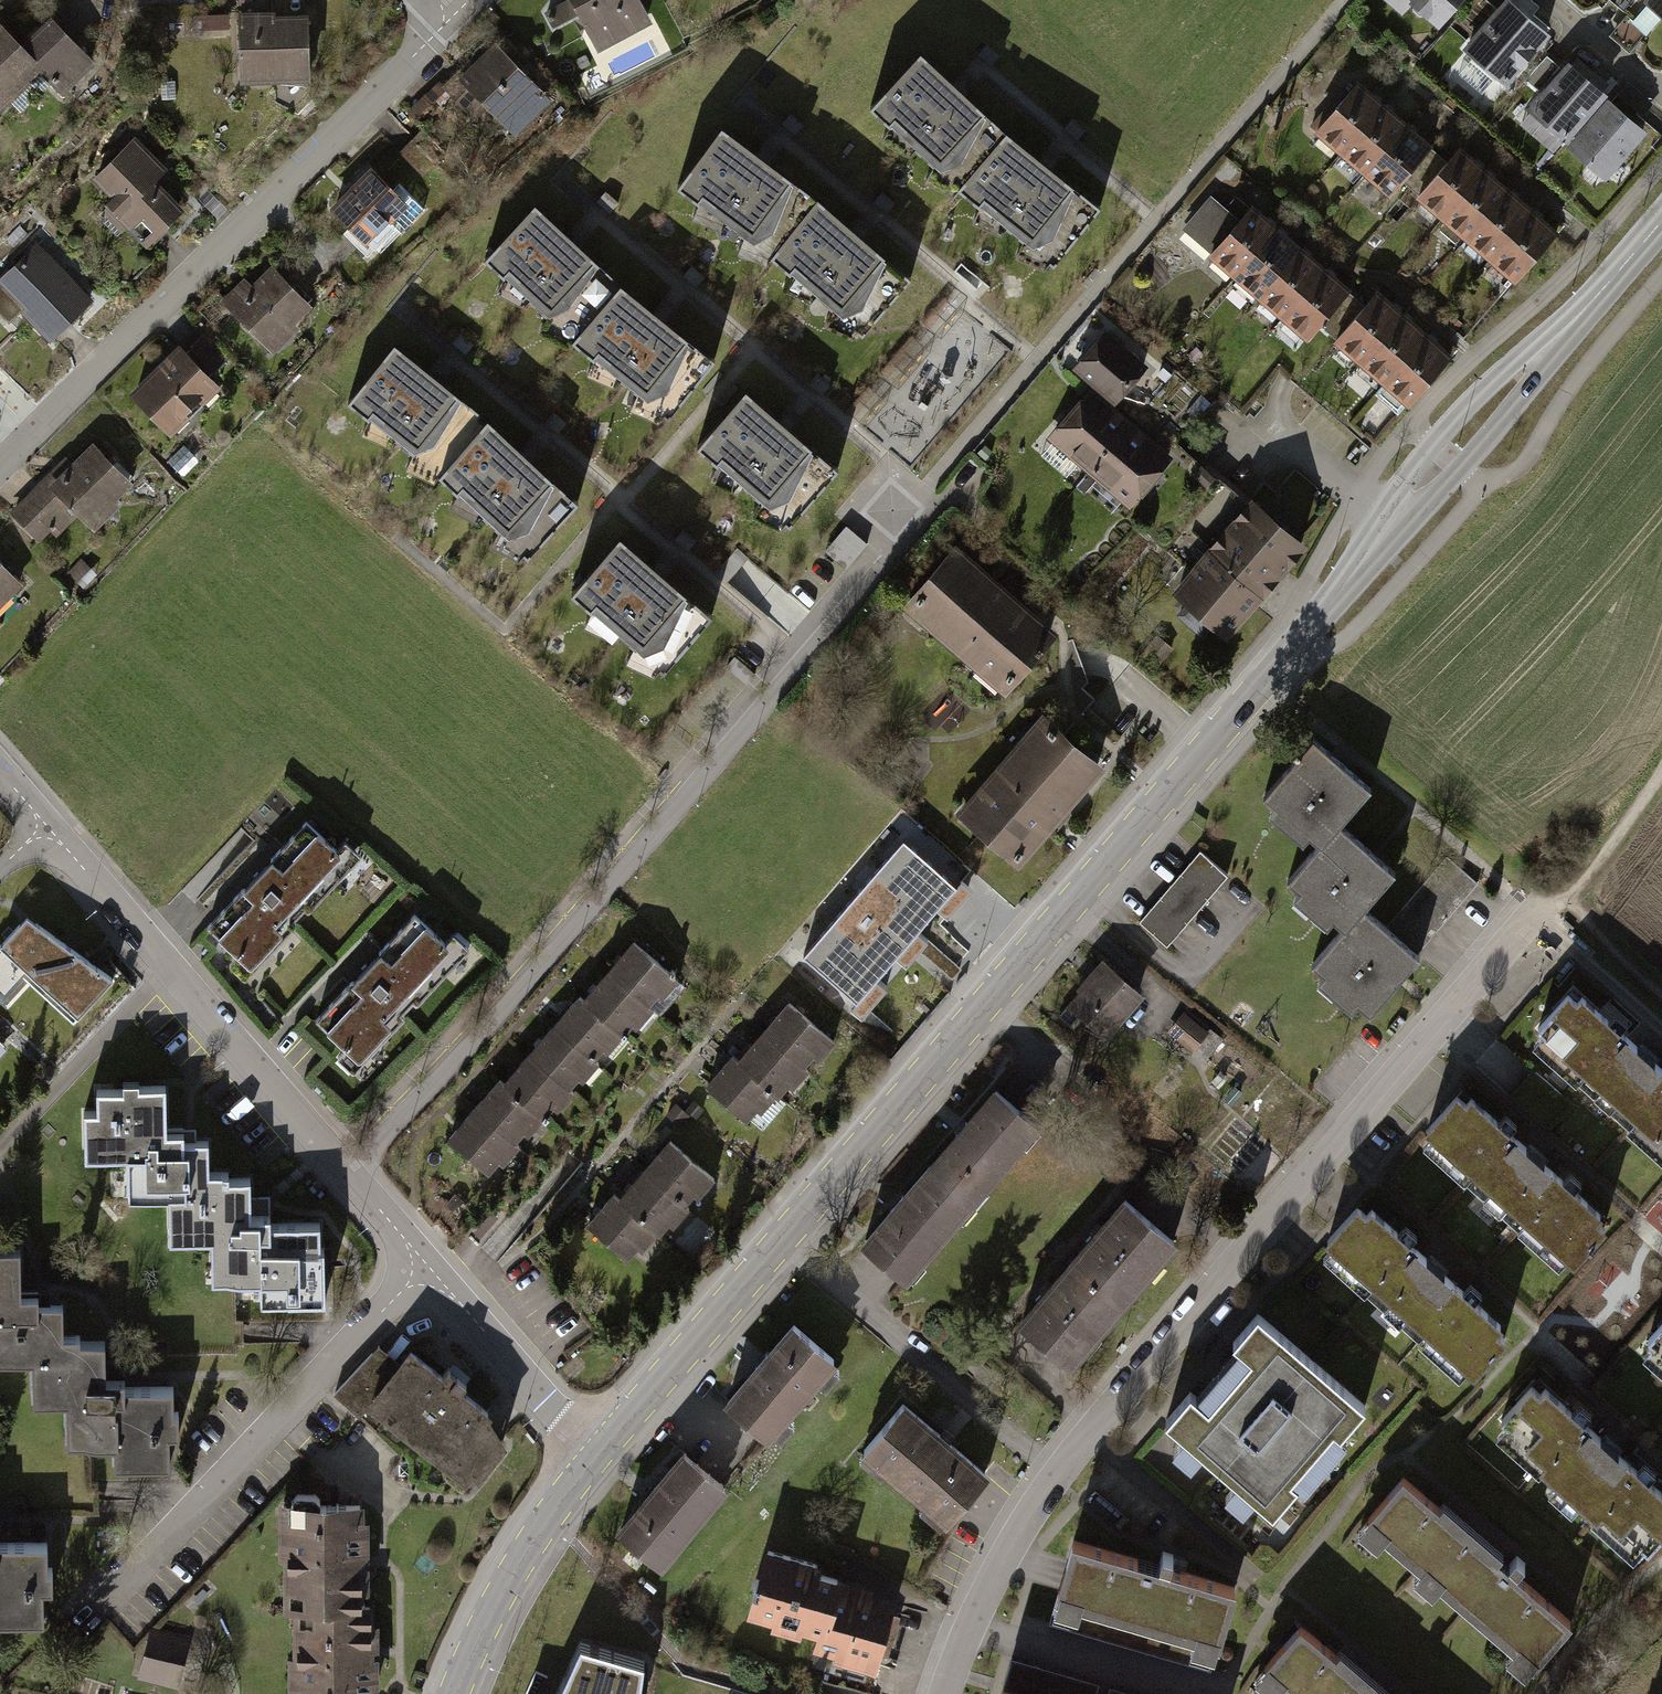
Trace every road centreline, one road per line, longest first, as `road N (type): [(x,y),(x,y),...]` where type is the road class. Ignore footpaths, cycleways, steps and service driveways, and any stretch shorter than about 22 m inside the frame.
road 1 (tertiary): [(598,1453),(1446,458),(1661,219)]
road 2 (residential): [(1534,917),(1054,1475),(1000,1565),(946,1693)]
road 3 (residential): [(349,1173),(540,966),(884,566),(902,511)]
road 4 (residential): [(0,468),(464,6)]
road 5 (residential): [(41,820),(349,1173)]
road 6 (residential): [(105,1600),(428,1265)]
road 7 (tertiary): [(455,1693),(487,1617),(598,1453)]
road 8 (residential): [(428,1265),(598,1453)]
road 9 (track): [(1562,899),(1661,770)]
road 10 (track): [(1661,995),(1562,899)]
road 11 (residential): [(349,1173),(428,1265)]

